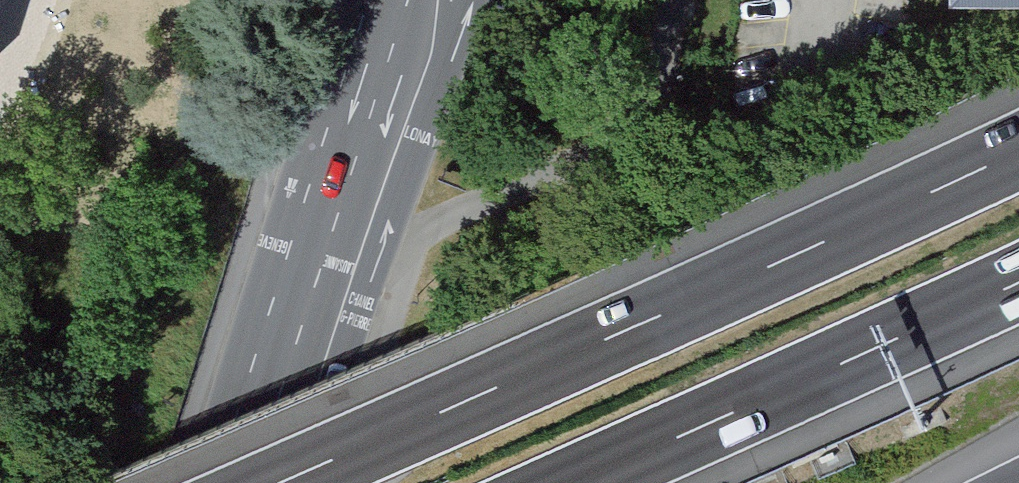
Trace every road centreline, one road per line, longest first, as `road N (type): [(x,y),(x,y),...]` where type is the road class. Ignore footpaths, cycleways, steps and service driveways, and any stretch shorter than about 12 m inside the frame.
road 1 (motorway): [(1018,149),(276,482)]
road 2 (secondary): [(413,0),(261,482)]
road 3 (motorway): [(579,482),(1018,283)]

